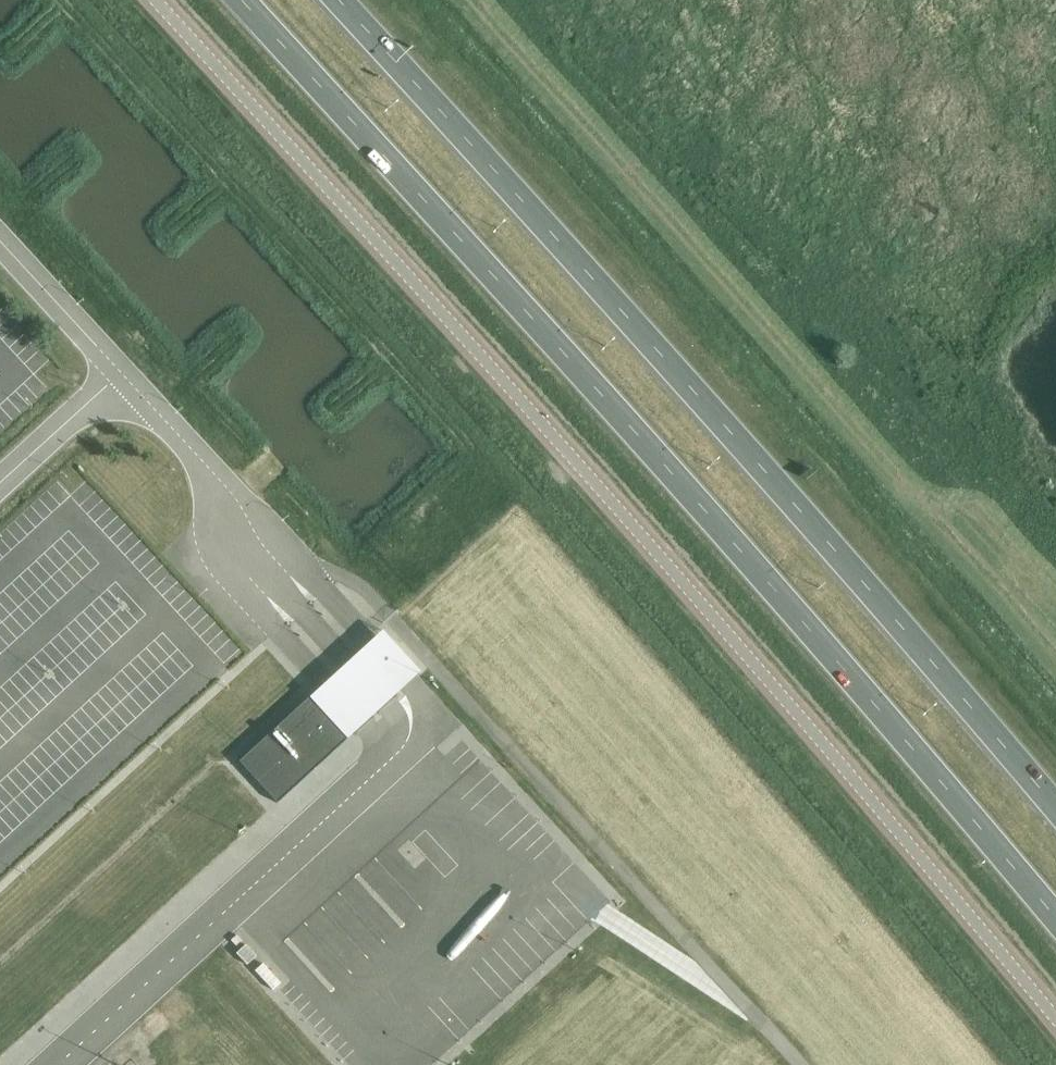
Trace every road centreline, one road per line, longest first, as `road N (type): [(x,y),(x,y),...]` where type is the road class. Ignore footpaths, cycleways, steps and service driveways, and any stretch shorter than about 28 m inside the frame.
road 1 (unclassified): [(149,0),(799,725),(1055,1033)]
road 2 (trunk): [(239,0),(607,404),(1055,919)]
road 3 (trunk): [(1055,809),(340,0)]

